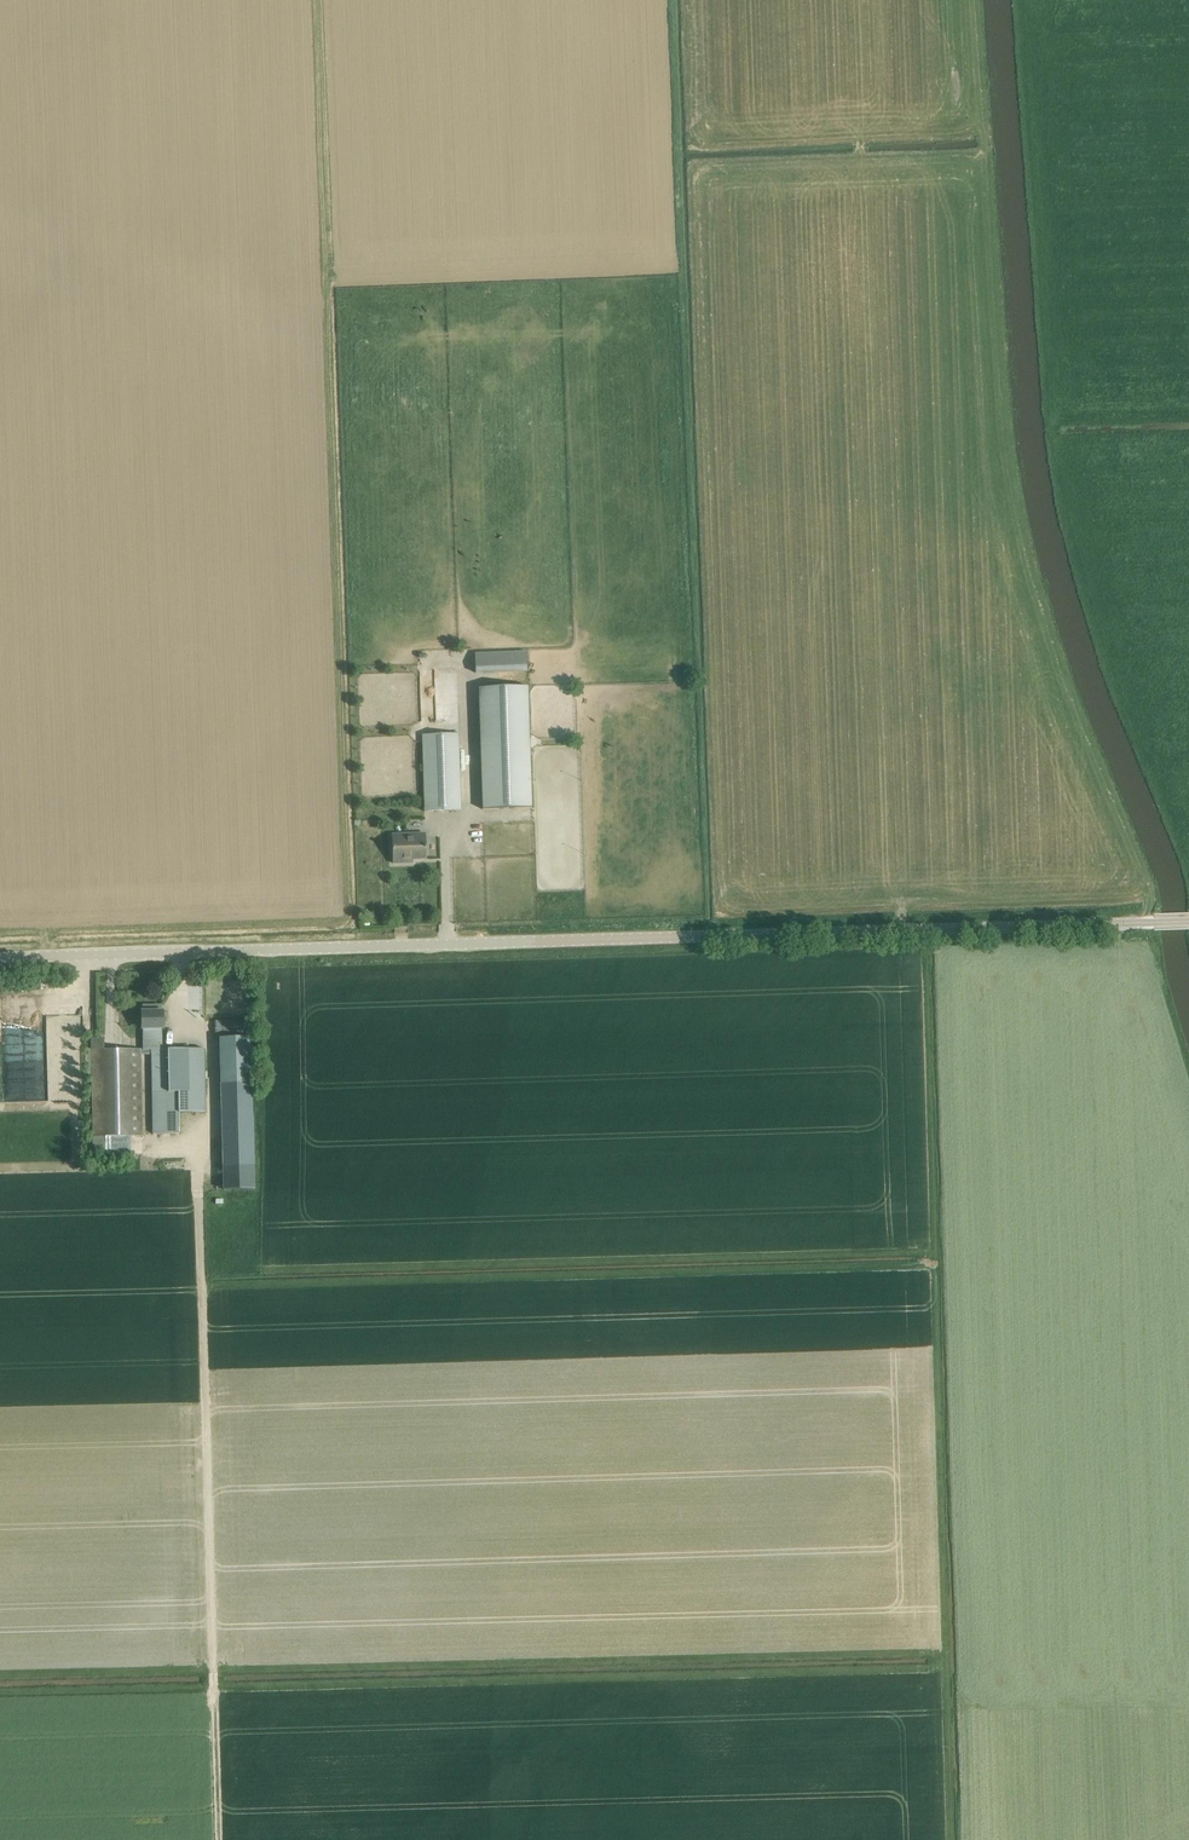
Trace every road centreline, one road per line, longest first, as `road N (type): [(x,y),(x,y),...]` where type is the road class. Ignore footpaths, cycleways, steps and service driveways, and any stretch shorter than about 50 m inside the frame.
road 1 (unclassified): [(1153,925),(0,959)]

